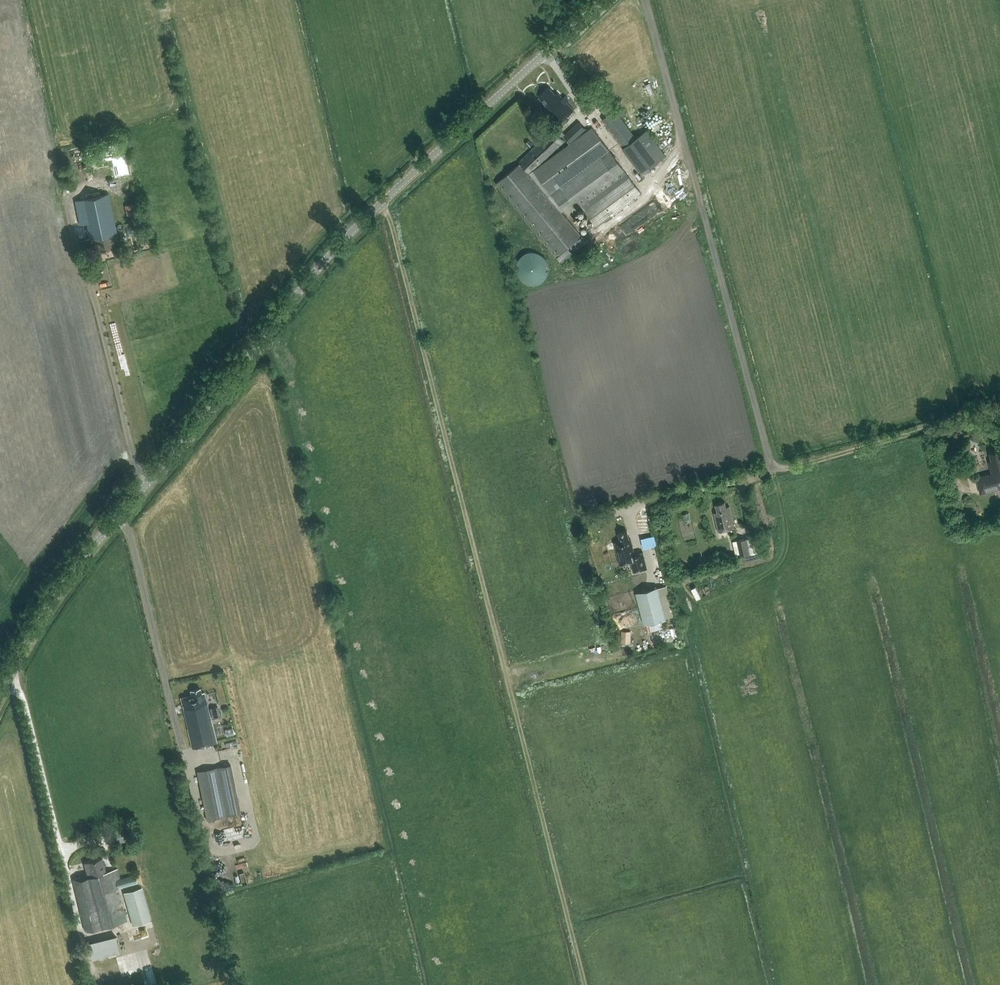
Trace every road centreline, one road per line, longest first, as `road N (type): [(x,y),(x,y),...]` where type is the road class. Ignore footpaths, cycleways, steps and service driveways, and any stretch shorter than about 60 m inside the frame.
road 1 (tertiary): [(0,699),(88,553),(337,246),(602,0)]
road 2 (track): [(645,0),(771,464),(761,476),(628,508)]
road 3 (track): [(150,480),(134,458),(81,255),(69,207),(77,190)]
road 4 (track): [(771,464),(790,468),(936,425),(945,426),(961,494)]
road 5 (track): [(118,518),(131,536),(183,752)]

